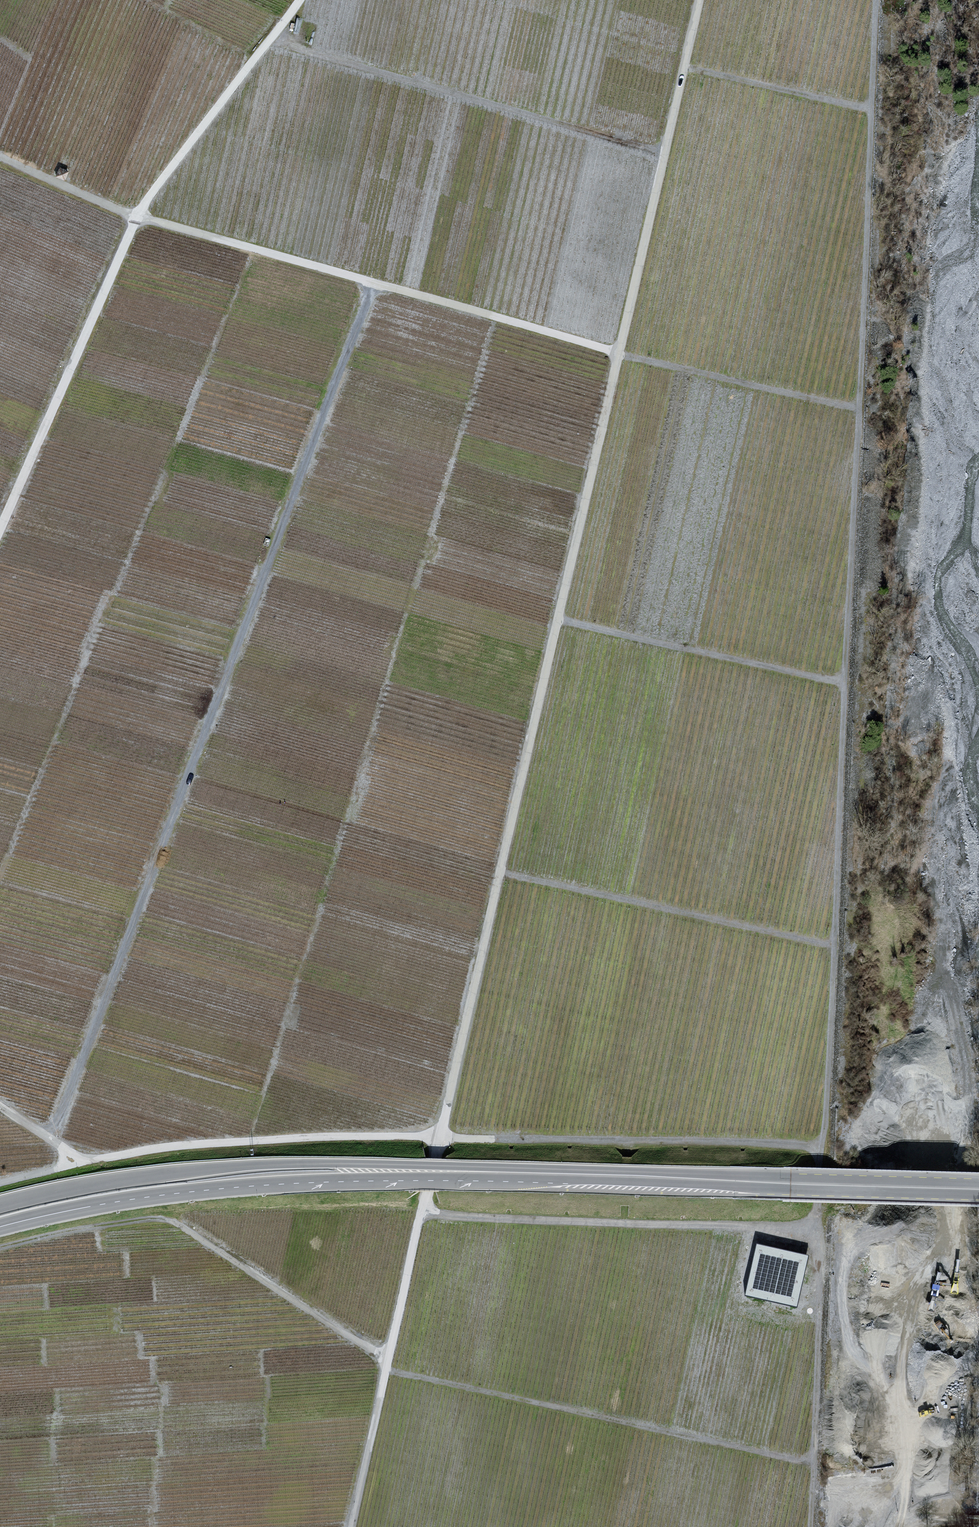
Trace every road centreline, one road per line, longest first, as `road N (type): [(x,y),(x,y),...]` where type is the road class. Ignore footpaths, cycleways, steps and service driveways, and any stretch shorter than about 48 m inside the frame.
road 1 (track): [(441,1137),(824,1144),(876,0)]
road 2 (track): [(441,1137),(699,0)]
road 3 (track): [(370,284),(50,1142)]
road 4 (track): [(0,160),(136,219),(618,354),(855,409)]
road 5 (track): [(811,1464),(389,1371),(378,1355),(173,1223),(93,1229),(0,1249)]
road 6 (track): [(0,531),(136,219),(302,0)]
road 7 (primary): [(518,1177),(273,1165),(152,1176),(0,1206)]
road 8 (primary): [(0,1227),(269,1183),(518,1177)]
road 9 (primary): [(978,1189),(518,1177)]
road 10 (track): [(0,1109),(94,1162),(186,1149),(441,1137)]
road 11 (track): [(424,1216),(793,1230),(818,1223),(820,1168)]
road 12 (track): [(270,42),(664,154)]
road 13 (track): [(353,1526),(441,1137)]
road 14 (track): [(500,874),(832,947)]
road 15 (track): [(558,619),(843,685)]
road 16 (track): [(818,1223),(824,1242),(811,1464)]
road 17 (track): [(683,69),(867,110)]

